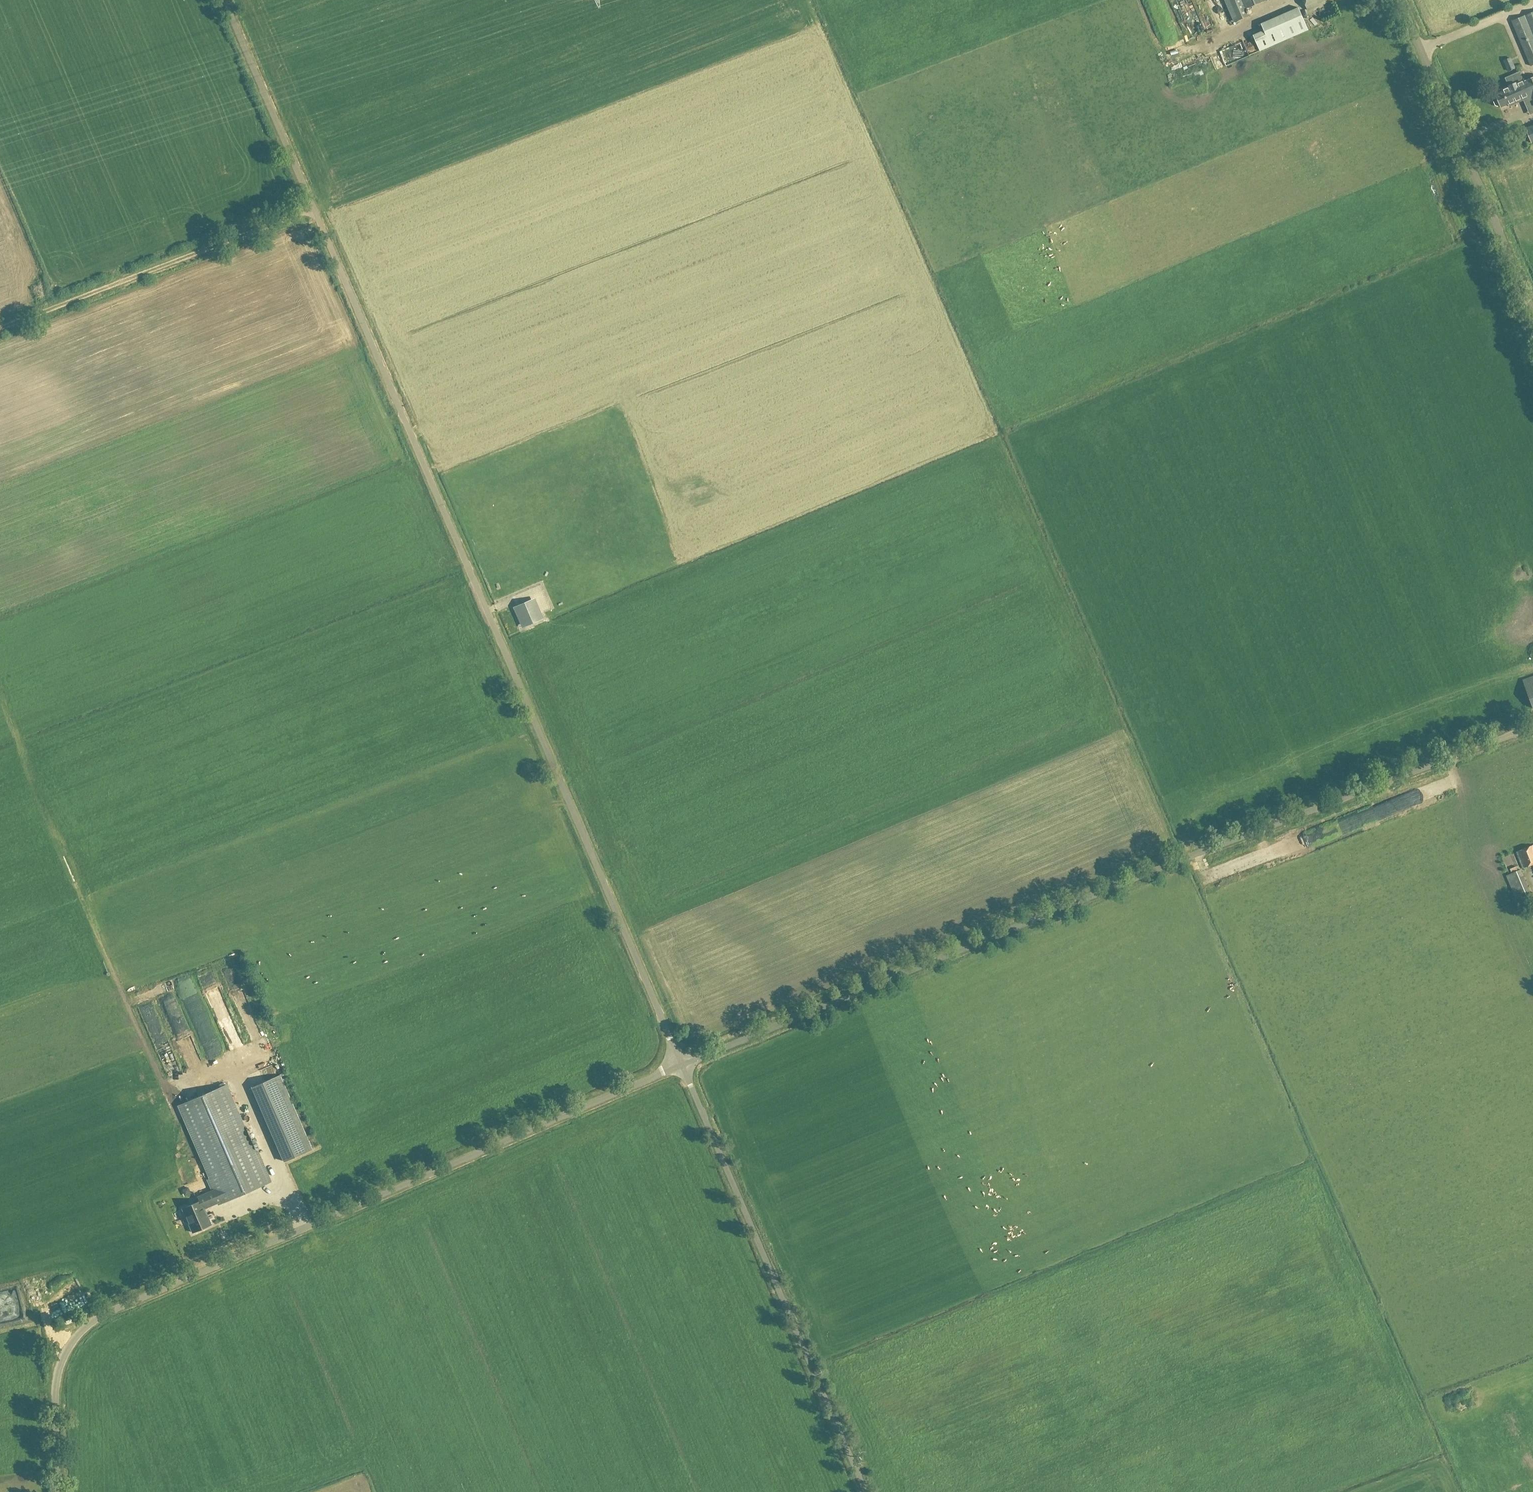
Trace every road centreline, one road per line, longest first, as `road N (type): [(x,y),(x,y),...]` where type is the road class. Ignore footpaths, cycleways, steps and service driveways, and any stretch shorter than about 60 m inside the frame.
road 1 (unclassified): [(681,1065),(224,0)]
road 2 (unclassified): [(681,1065),(1048,912),(1532,726)]
road 3 (unclassified): [(59,1491),(58,1371),(74,1338),(100,1317),(681,1065)]
road 4 (unclassified): [(867,1491),(681,1065)]
road 5 (track): [(0,328),(311,205)]
road 6 (unclassified): [(1403,0),(1532,299)]

